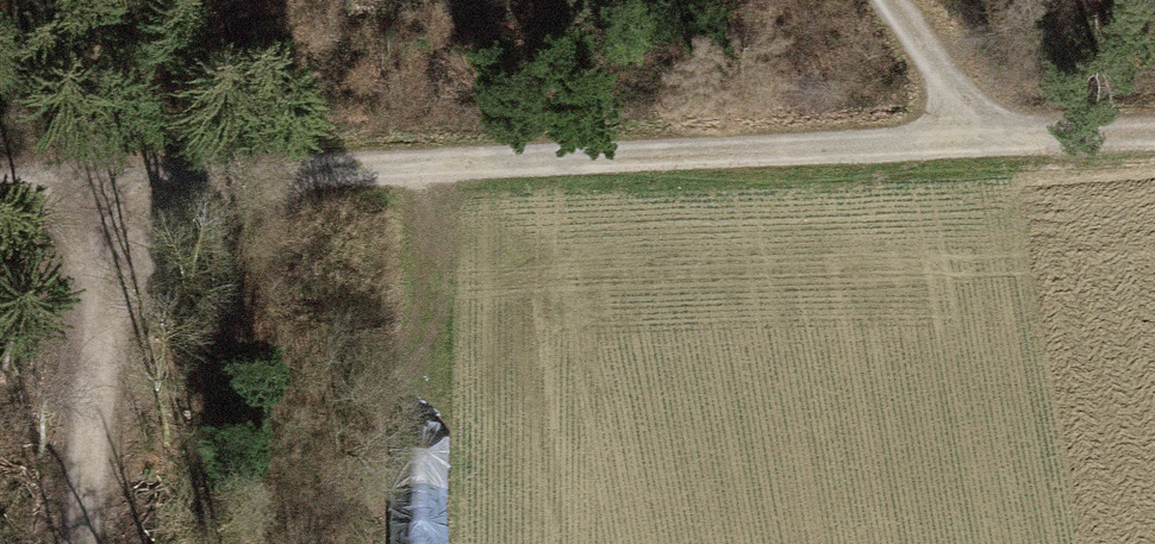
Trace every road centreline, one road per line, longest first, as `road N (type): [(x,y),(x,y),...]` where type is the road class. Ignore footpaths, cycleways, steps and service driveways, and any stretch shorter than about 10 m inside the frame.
road 1 (track): [(1154,135),(96,185)]
road 2 (track): [(96,185),(73,543)]
road 3 (track): [(869,0),(973,145)]

